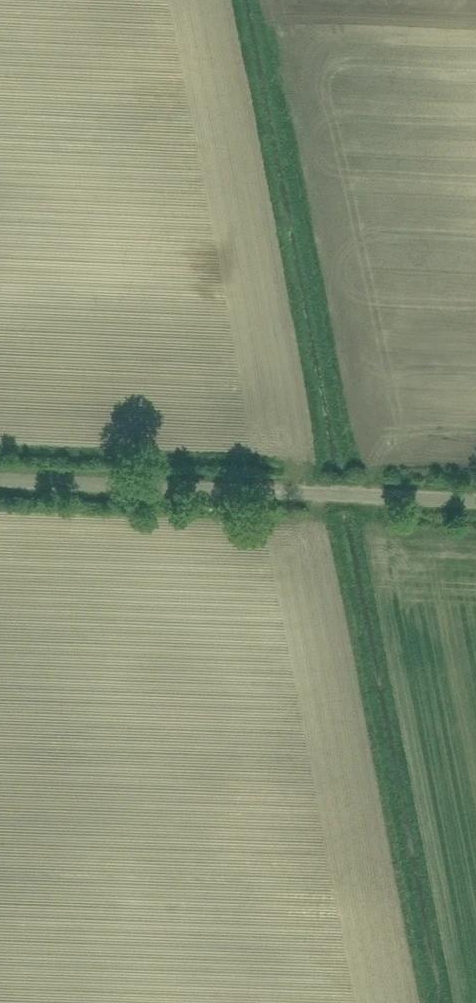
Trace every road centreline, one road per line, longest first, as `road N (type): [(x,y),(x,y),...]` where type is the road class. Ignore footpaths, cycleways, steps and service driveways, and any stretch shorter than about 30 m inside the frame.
road 1 (unclassified): [(0,478),(475,497)]

